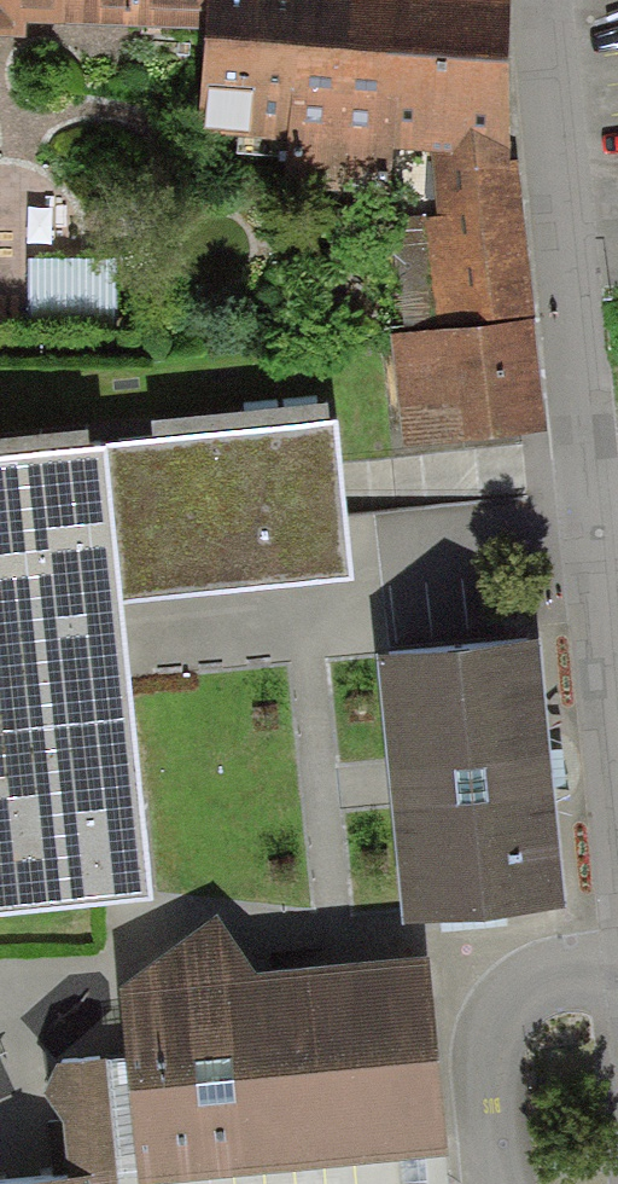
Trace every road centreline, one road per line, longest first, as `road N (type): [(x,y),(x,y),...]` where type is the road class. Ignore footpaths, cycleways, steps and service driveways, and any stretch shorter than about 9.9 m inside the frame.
road 1 (residential): [(617,941),(538,0)]

